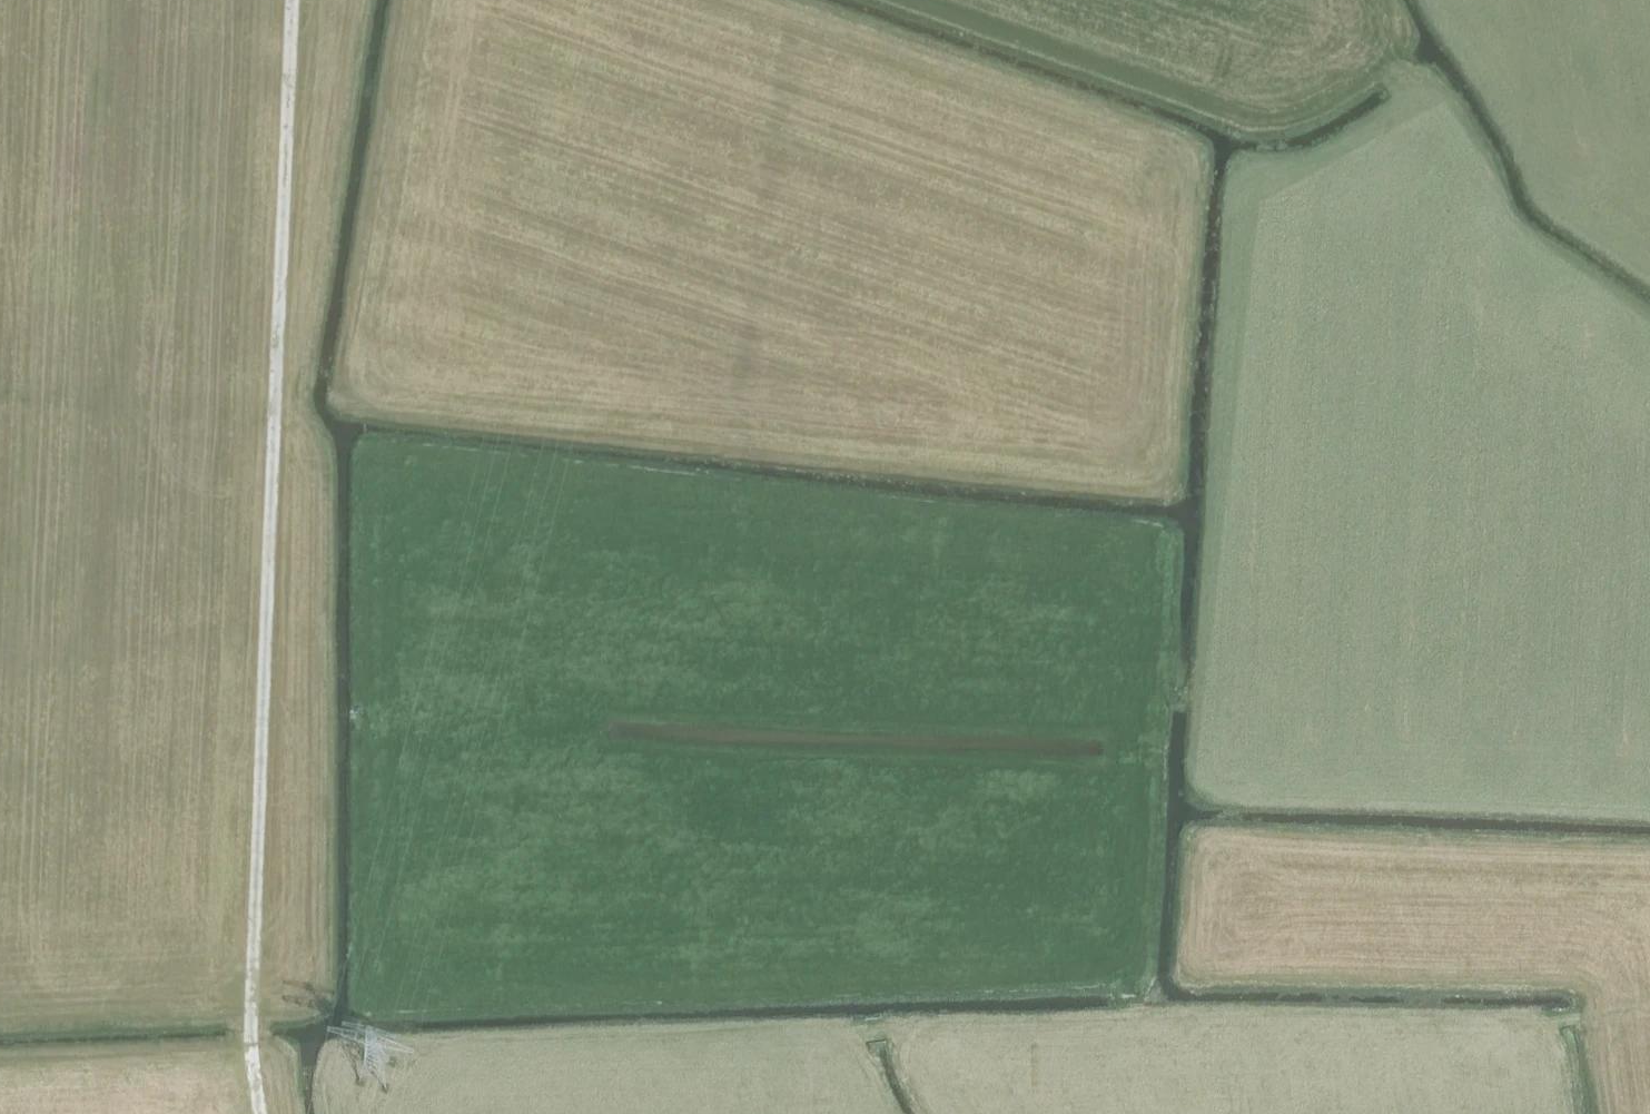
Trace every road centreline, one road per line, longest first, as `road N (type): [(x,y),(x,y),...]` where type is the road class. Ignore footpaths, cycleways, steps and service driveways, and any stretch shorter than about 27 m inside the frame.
road 1 (track): [(292,0),(249,1043),(262,1113)]

